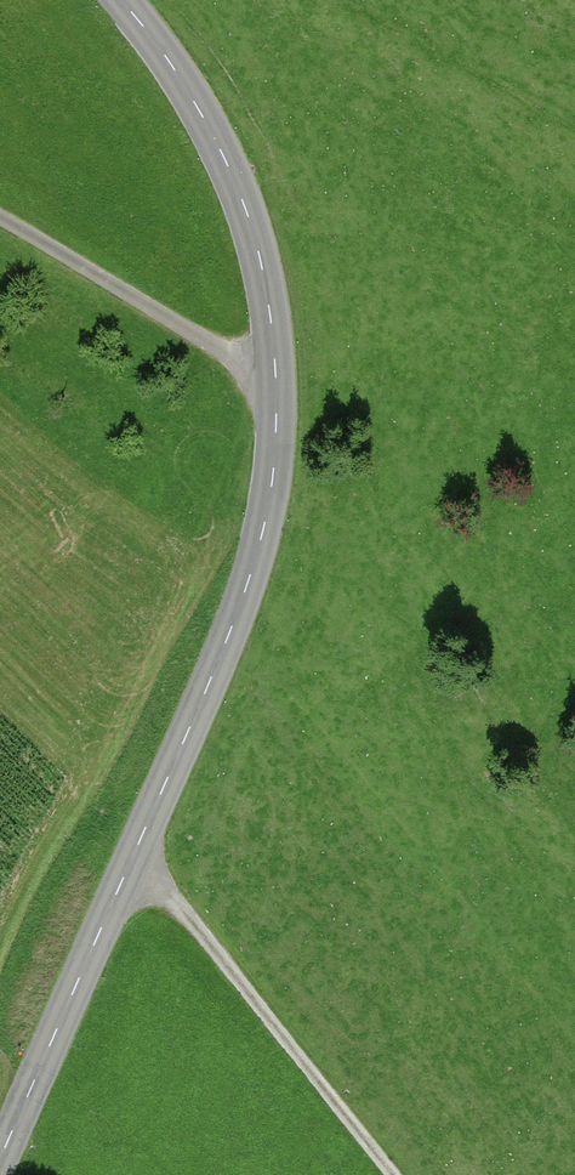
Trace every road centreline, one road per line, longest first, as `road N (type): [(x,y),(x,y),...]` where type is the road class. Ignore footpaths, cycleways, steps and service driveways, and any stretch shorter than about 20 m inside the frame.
road 1 (tertiary): [(117,0),(177,77),(230,174),(266,284),(274,482),(233,627),(0,1152)]
road 2 (track): [(395,1174),(135,853)]
road 3 (track): [(275,395),(223,352),(0,218)]

